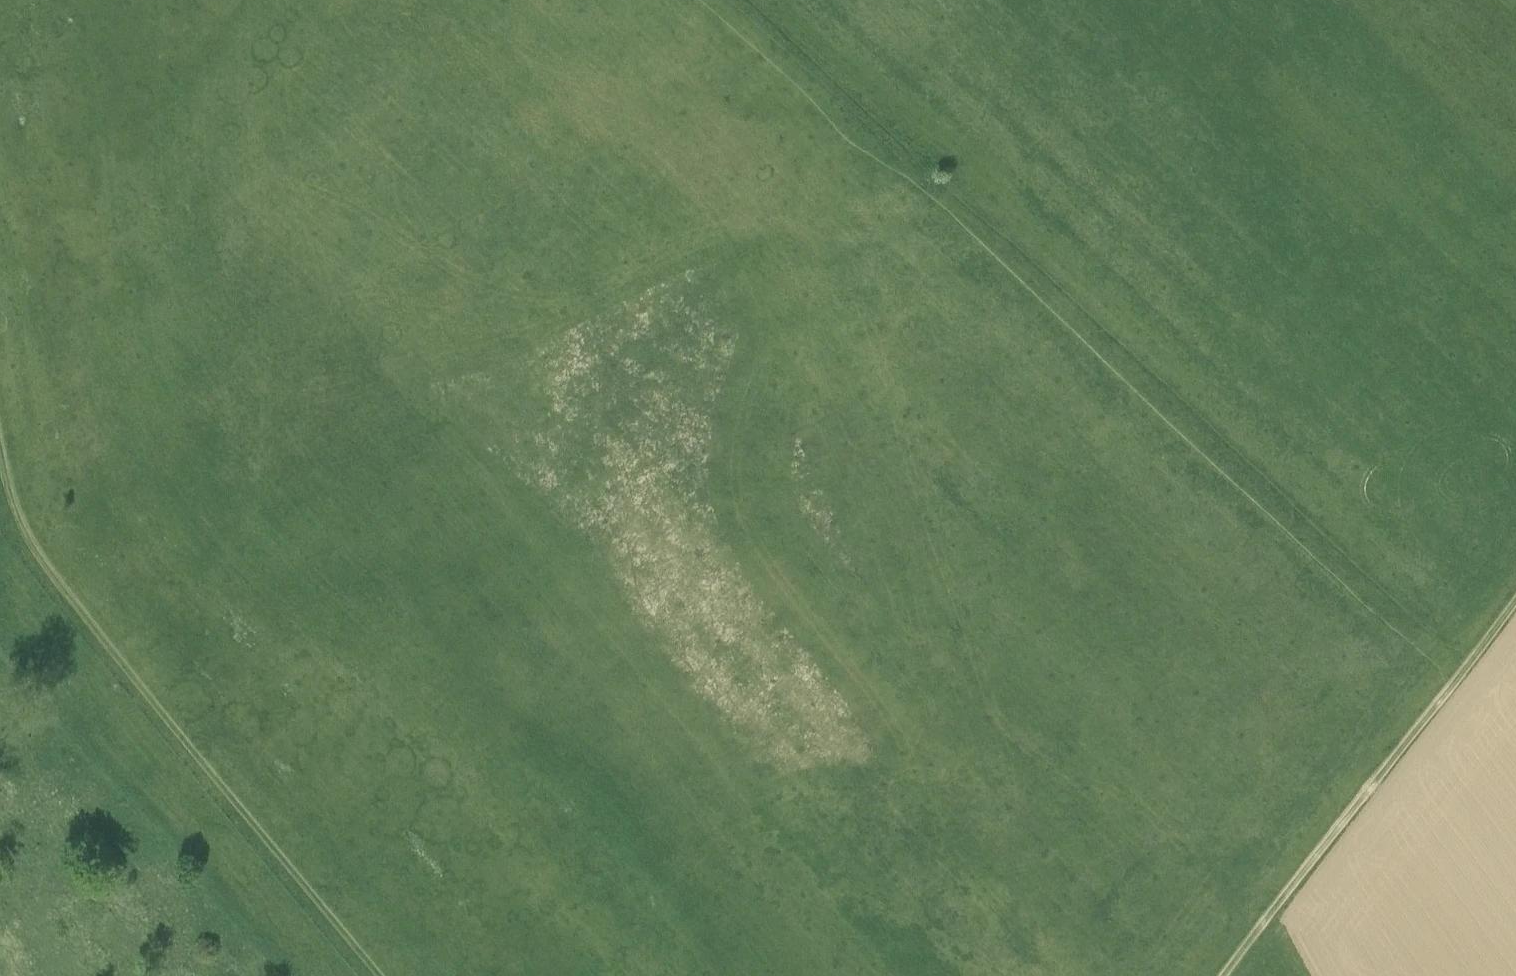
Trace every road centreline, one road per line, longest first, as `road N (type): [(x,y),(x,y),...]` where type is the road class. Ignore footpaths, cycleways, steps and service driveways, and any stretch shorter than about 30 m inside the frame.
road 1 (track): [(373,975),(38,570),(16,531),(0,476)]
road 2 (track): [(1224,975),(1515,598)]

